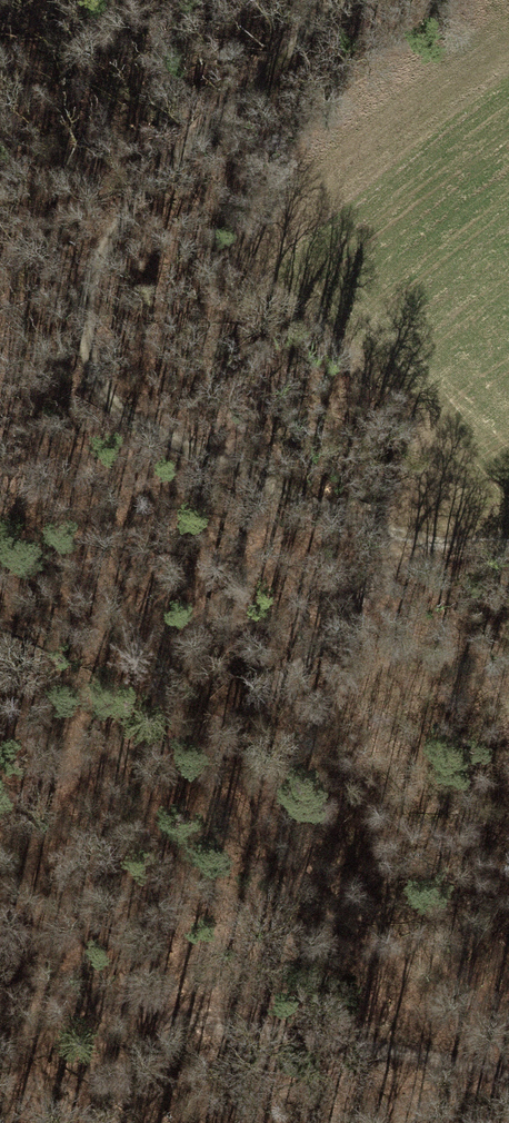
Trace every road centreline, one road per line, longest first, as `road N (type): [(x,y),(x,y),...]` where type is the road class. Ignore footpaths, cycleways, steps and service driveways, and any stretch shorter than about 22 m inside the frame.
road 1 (track): [(342,0),(145,186),(94,266),(89,368),(128,417),(389,530)]
road 2 (track): [(0,986),(508,1079)]
road 3 (track): [(0,820),(233,704),(340,615),(389,530)]
road 4 (track): [(389,530),(508,532)]

